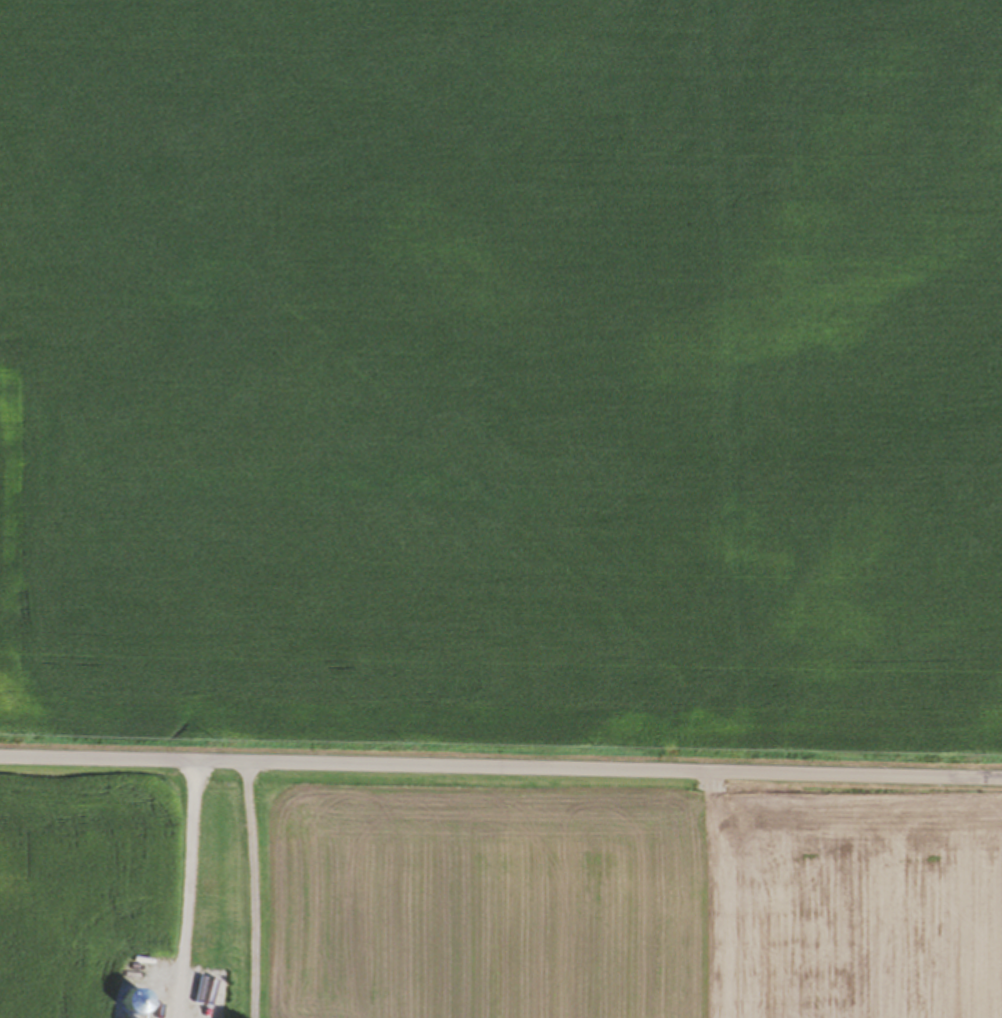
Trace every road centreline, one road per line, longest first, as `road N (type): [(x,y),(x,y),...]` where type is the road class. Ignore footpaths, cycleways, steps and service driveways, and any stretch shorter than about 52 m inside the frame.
road 1 (residential): [(1001,779),(0,758)]

